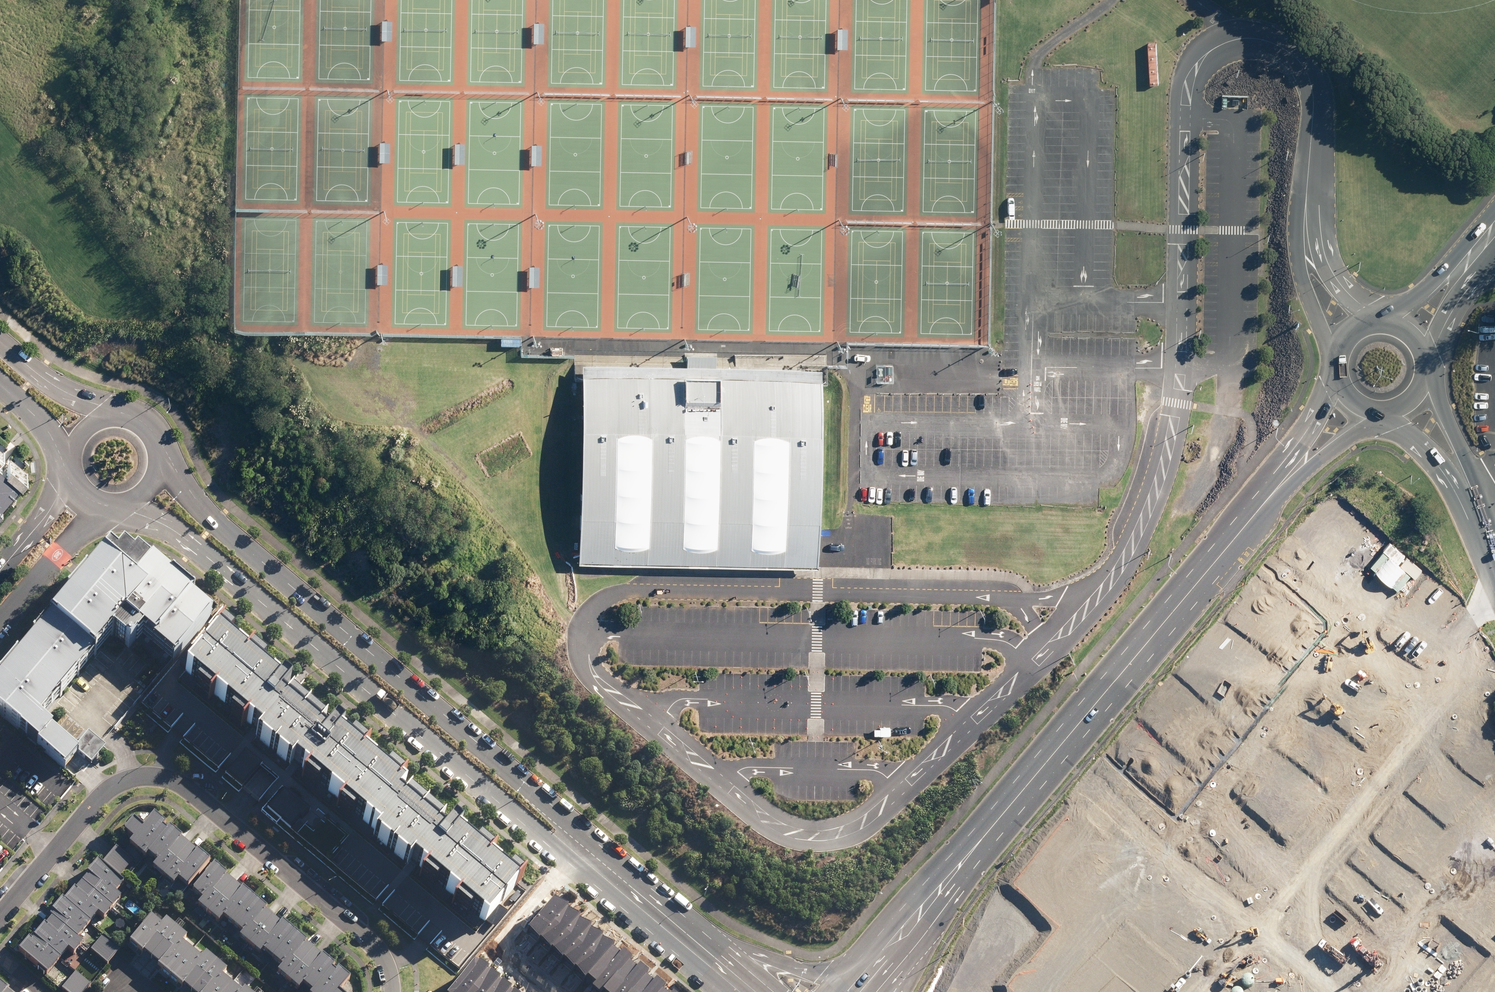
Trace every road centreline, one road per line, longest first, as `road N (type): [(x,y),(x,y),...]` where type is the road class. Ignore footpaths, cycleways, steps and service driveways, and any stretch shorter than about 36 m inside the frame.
road 1 (unclassified): [(1306,211),(1315,109),(1304,65),(1279,45),(1243,39),(1218,46),(1199,63),(1187,96),(1176,417),(1134,542),(1074,624),(853,829),(787,832),(617,696),(594,675),(589,653),(601,634),(621,632)]
road 2 (secondary): [(164,449),(215,522),(701,934)]
road 3 (secondary): [(571,861),(189,546),(117,513)]
road 4 (residential): [(391,991),(387,969),(368,942),(169,778),(149,775),(110,787),(0,917)]
road 5 (secondary): [(1272,491),(1056,745)]
road 6 (secondary): [(701,934),(829,971),(951,870)]
road 7 (residential): [(1254,911),(1443,701)]
road 8 (residential): [(1167,839),(1349,626)]
road 9 (residential): [(1347,991),(1461,855),(1494,840)]
road 10 (residential): [(1167,839),(1028,991)]
road 11 (residential): [(571,861),(497,951),(545,991)]
road 12 (secondary): [(1056,745),(951,870)]
road 13 (secondary): [(951,870),(847,991)]
road 14 (tertiary): [(110,512),(77,532),(0,622)]
road 15 (secondary): [(689,959),(571,861)]
road 16 (unclassified): [(1337,353),(1300,273),(1306,211)]
road 17 (residential): [(1167,839),(1056,745)]
road 18 (secondary): [(0,340),(57,387),(119,412)]
road 19 (unclassified): [(1306,211),(1334,276),(1384,321)]
road 20 (secondary): [(1381,411),(1272,491)]
road 21 (secondary): [(1272,491),(1336,373)]
road 22 (residential): [(1347,991),(1254,911)]
road 23 (residential): [(1349,626),(1443,701)]
road 24 (tertiary): [(1424,371),(1459,442),(1468,482)]

